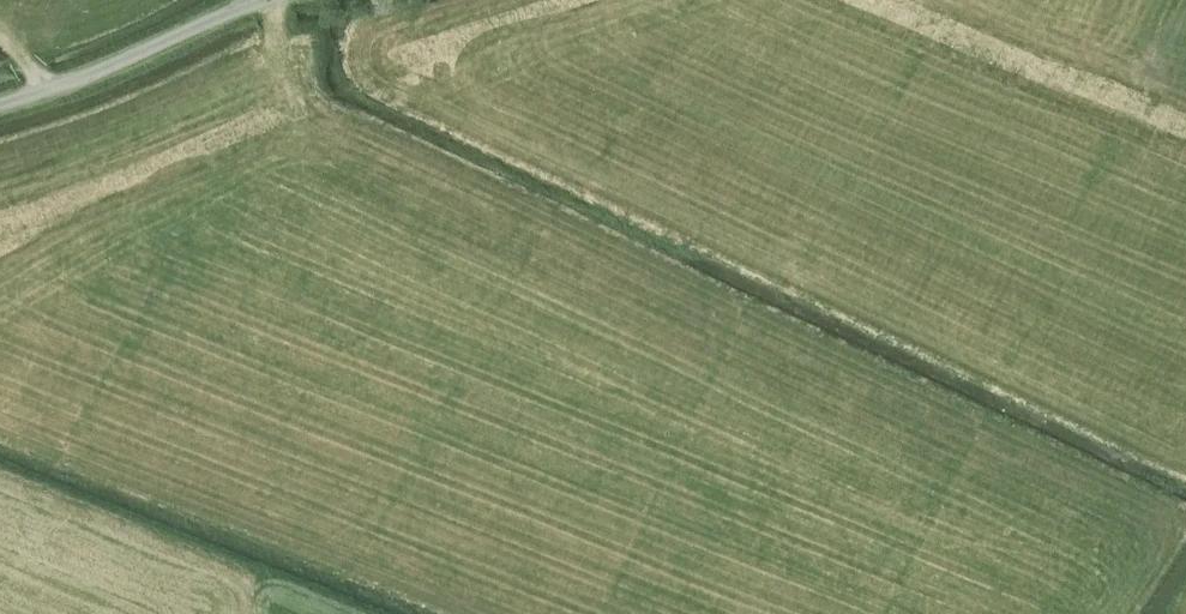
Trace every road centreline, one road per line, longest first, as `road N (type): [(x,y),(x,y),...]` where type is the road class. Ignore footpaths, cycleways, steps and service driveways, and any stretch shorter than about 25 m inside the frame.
road 1 (unclassified): [(0,103),(262,0)]

